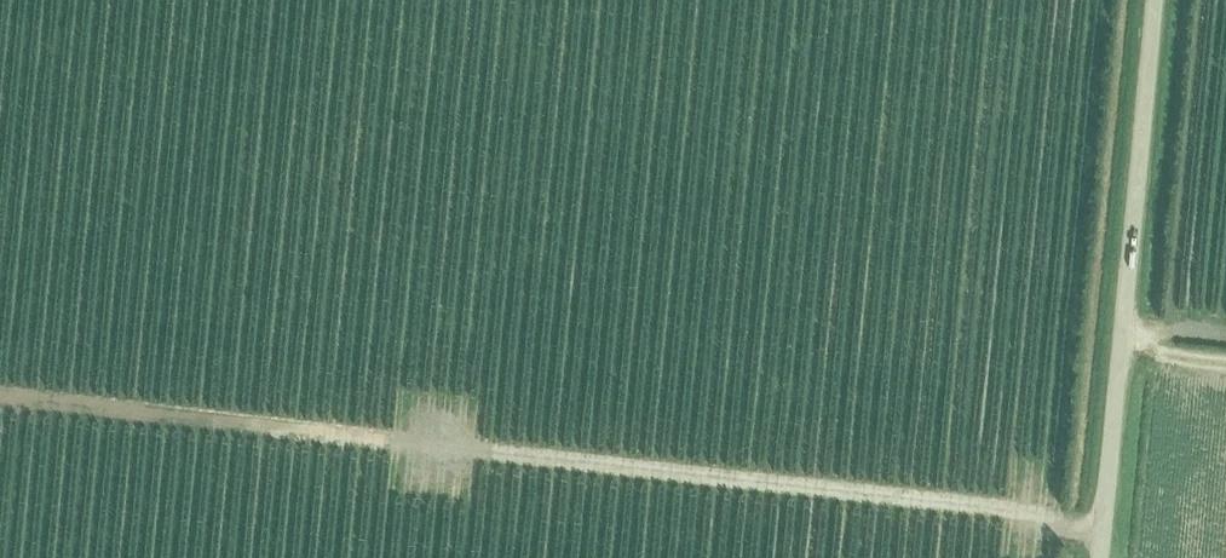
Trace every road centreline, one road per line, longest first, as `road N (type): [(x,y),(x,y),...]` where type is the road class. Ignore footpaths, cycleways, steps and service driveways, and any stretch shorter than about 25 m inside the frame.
road 1 (tertiary): [(1104,557),(1159,0)]

